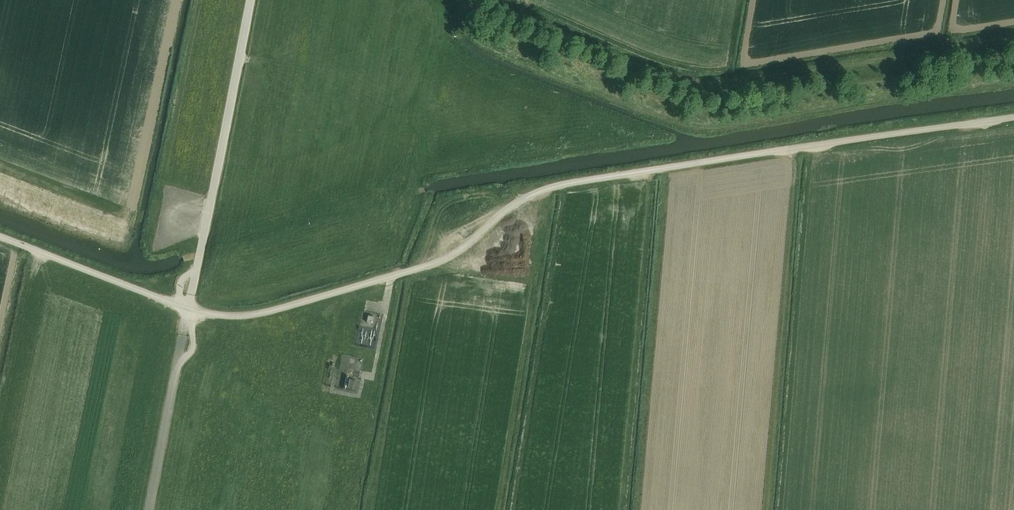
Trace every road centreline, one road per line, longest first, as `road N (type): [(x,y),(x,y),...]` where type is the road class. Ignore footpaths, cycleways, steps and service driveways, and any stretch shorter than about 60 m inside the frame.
road 1 (unclassified): [(189,308),(257,314),(432,264),(521,200),(564,184),(1013,116)]
road 2 (track): [(457,0),(462,17),(494,47),(703,125),(1013,82)]
road 3 (track): [(533,22),(696,88),(1013,39)]
road 4 (unclassified): [(189,308),(0,237)]

